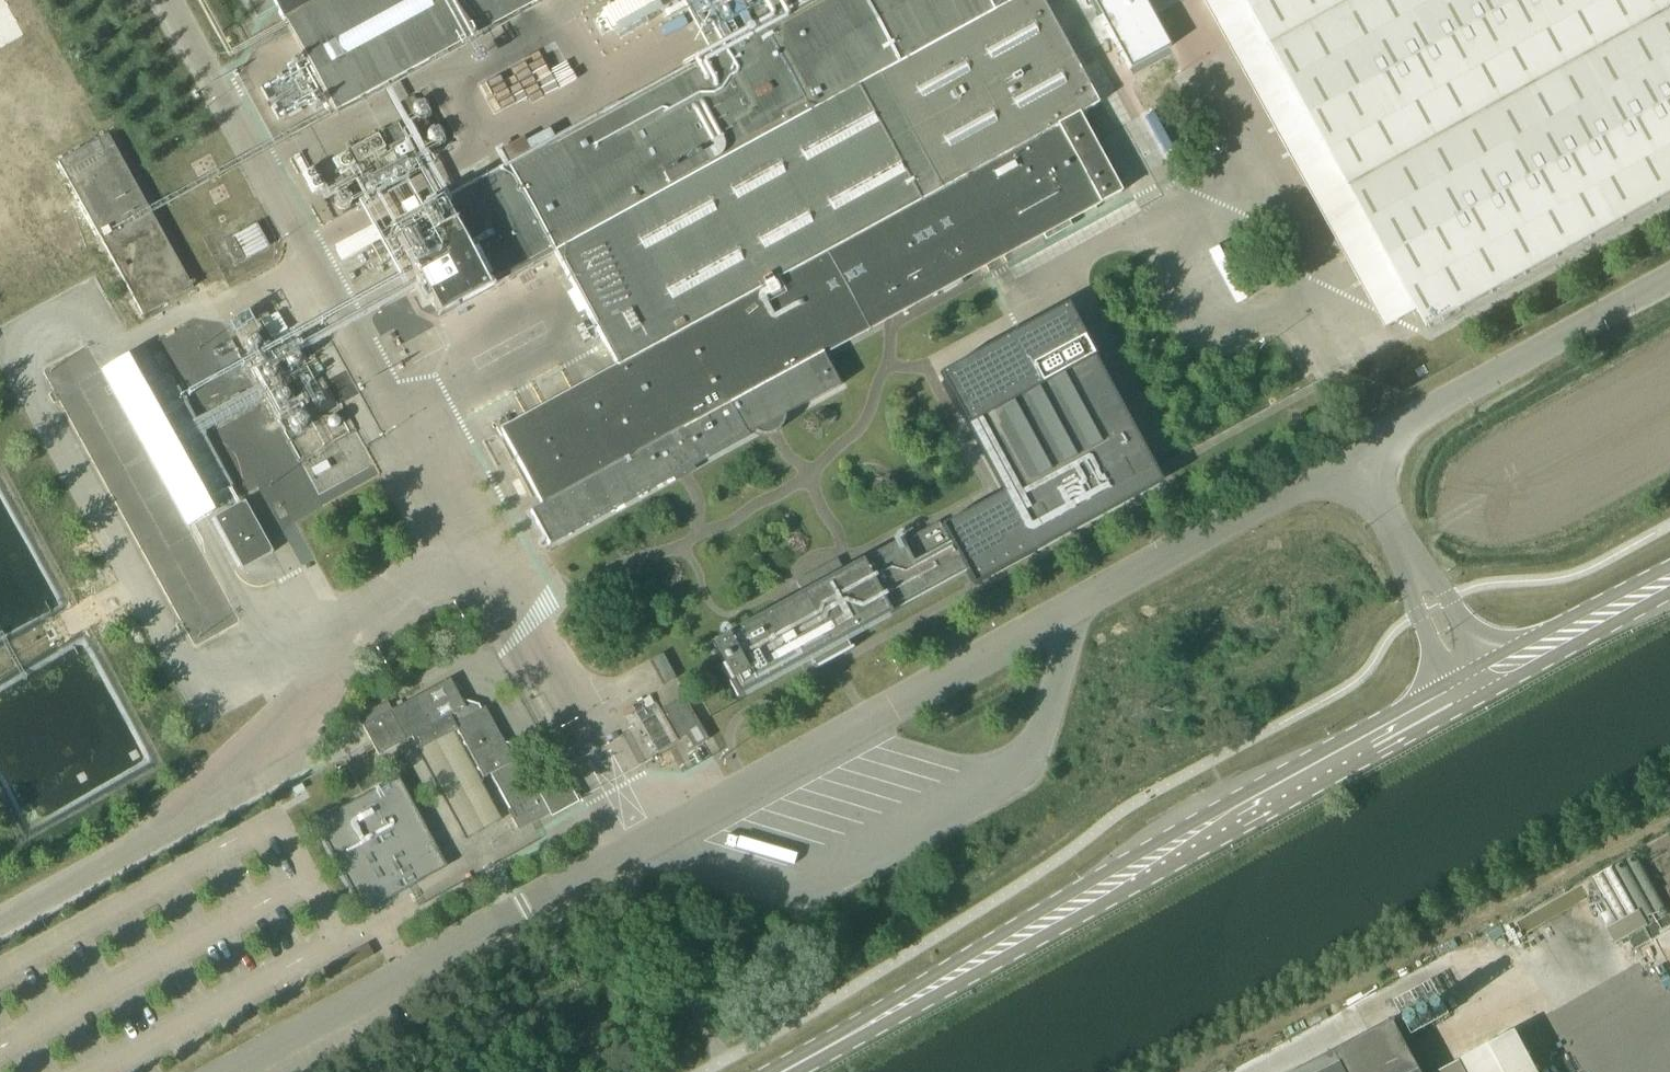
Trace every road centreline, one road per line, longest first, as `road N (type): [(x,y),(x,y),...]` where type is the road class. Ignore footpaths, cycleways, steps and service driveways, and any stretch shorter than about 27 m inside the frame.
road 1 (unclassified): [(223,1071),(1061,611)]
road 2 (secondary): [(784,1071),(1476,694)]
road 3 (unclassified): [(1061,611),(1062,646),(1026,763),(794,890)]
road 4 (unclassified): [(1351,449),(1669,277)]
road 5 (unclassified): [(1061,611),(1351,449)]
road 6 (secondary): [(1476,694),(1669,586)]
road 7 (track): [(1182,1071),(1339,986)]
road 8 (unclassified): [(1410,568),(1416,616),(1436,663),(1476,694)]
road 9 (unclassified): [(1476,694),(1468,650),(1442,603),(1410,568)]
road 10 (unclassified): [(1410,568),(1351,449)]

